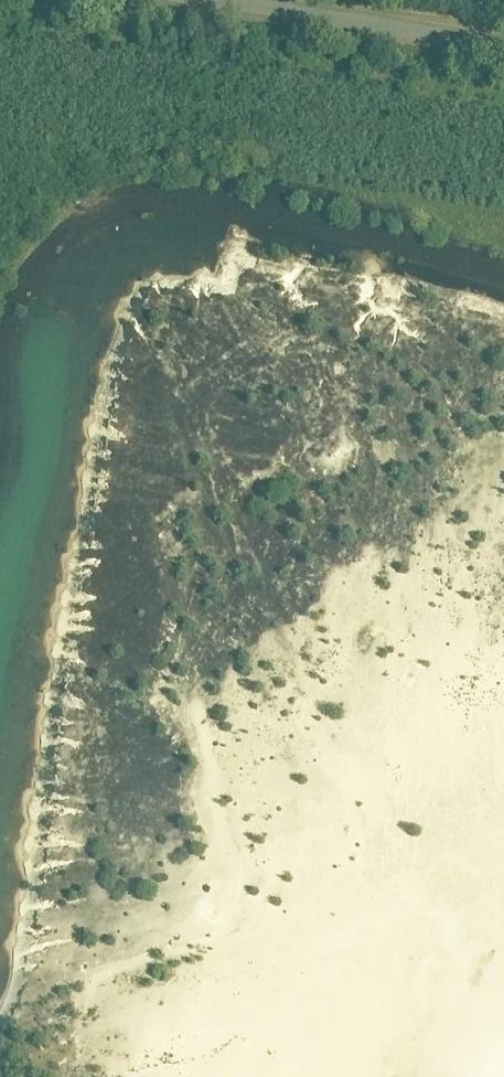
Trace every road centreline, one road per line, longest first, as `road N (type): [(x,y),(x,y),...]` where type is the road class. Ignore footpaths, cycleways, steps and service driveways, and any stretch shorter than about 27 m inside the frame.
road 1 (unclassified): [(503,48),(208,0)]

